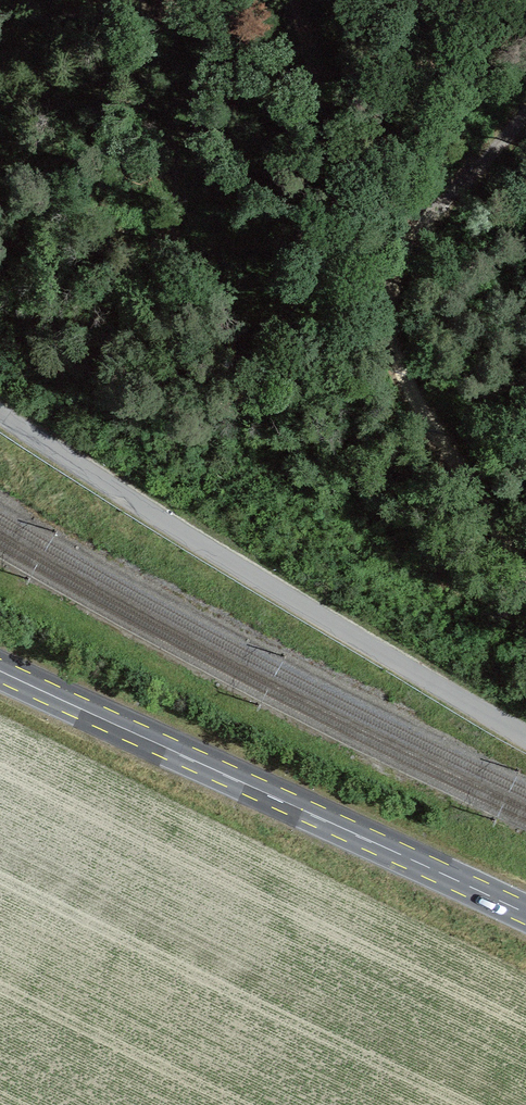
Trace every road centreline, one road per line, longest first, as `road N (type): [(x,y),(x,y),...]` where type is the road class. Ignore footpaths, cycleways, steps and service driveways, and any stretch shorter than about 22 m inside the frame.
road 1 (unclassified): [(0,416),(208,556),(525,738)]
road 2 (secondary): [(525,913),(0,671)]
road 3 (track): [(525,130),(388,265),(387,334),(427,388),(525,584)]

